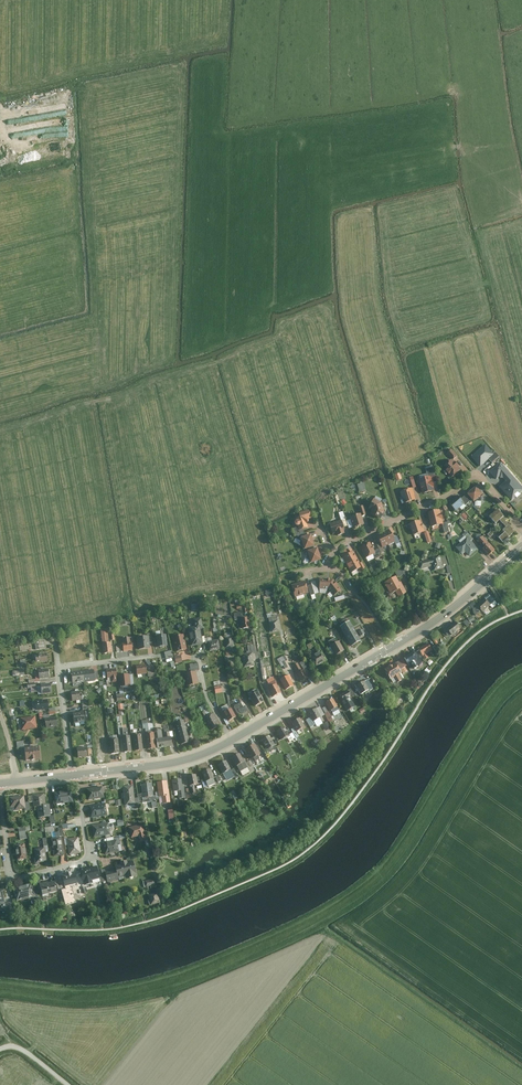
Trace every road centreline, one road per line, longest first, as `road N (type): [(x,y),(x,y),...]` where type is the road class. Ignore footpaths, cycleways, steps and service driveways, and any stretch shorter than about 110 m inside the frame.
road 1 (tertiary): [(521,548),(417,633),(208,753),(75,775)]
road 2 (residential): [(75,775),(89,859),(12,878),(0,784)]
road 3 (residential): [(521,526),(476,474),(444,499),(332,554)]
road 4 (residential): [(155,656),(59,668),(75,775)]

